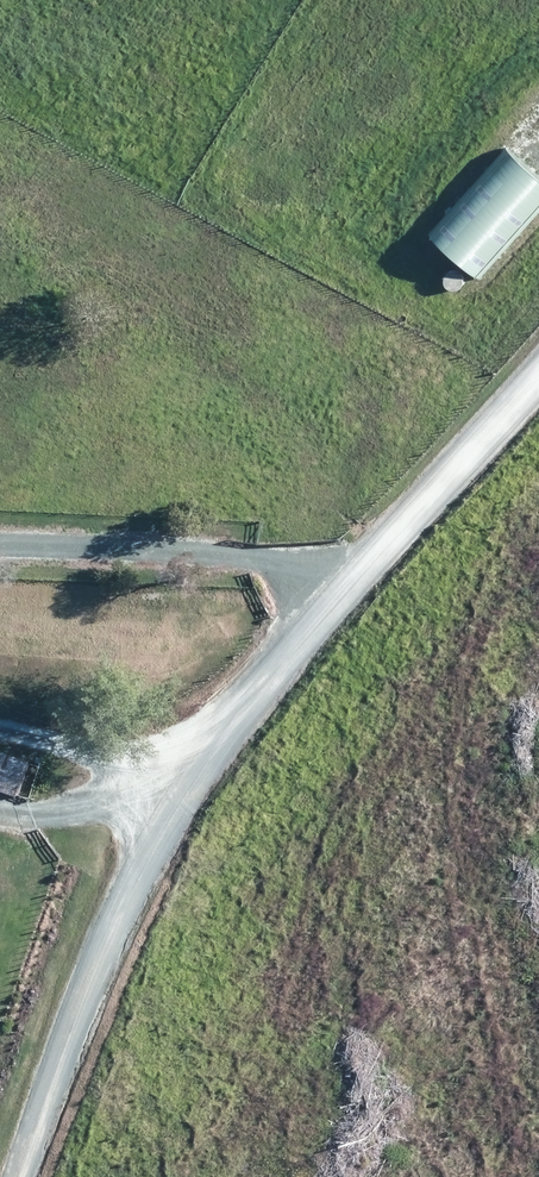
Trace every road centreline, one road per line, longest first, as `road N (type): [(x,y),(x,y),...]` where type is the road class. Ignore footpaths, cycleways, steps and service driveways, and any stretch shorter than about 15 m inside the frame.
road 1 (unclassified): [(16,1176),(147,780),(538,353)]
road 2 (track): [(0,534),(158,540),(325,587)]
road 3 (track): [(0,725),(170,755)]

